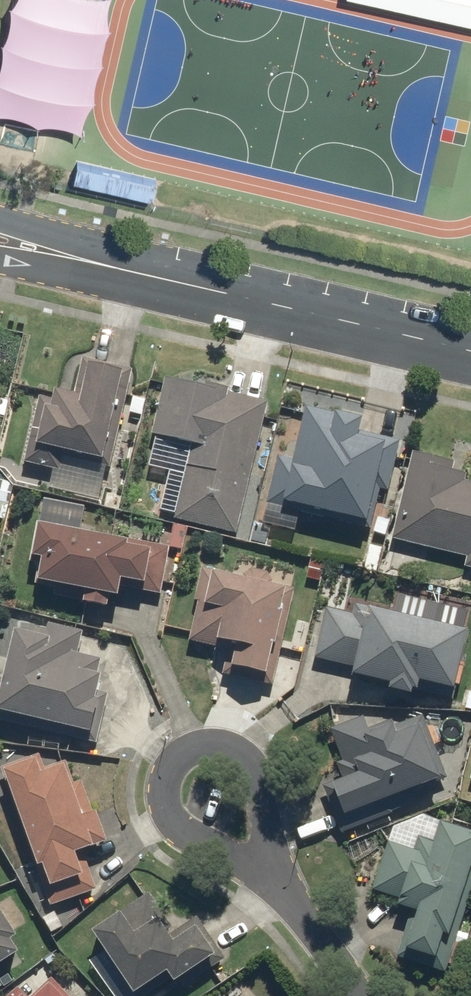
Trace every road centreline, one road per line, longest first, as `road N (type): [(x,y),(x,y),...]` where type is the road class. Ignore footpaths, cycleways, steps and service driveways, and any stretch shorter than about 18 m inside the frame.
road 1 (tertiary): [(81,259),(470,352)]
road 2 (residential): [(275,870),(180,827),(166,810),(170,775),(202,745),(234,749),(255,768)]
road 3 (residential): [(358,995),(275,870)]

